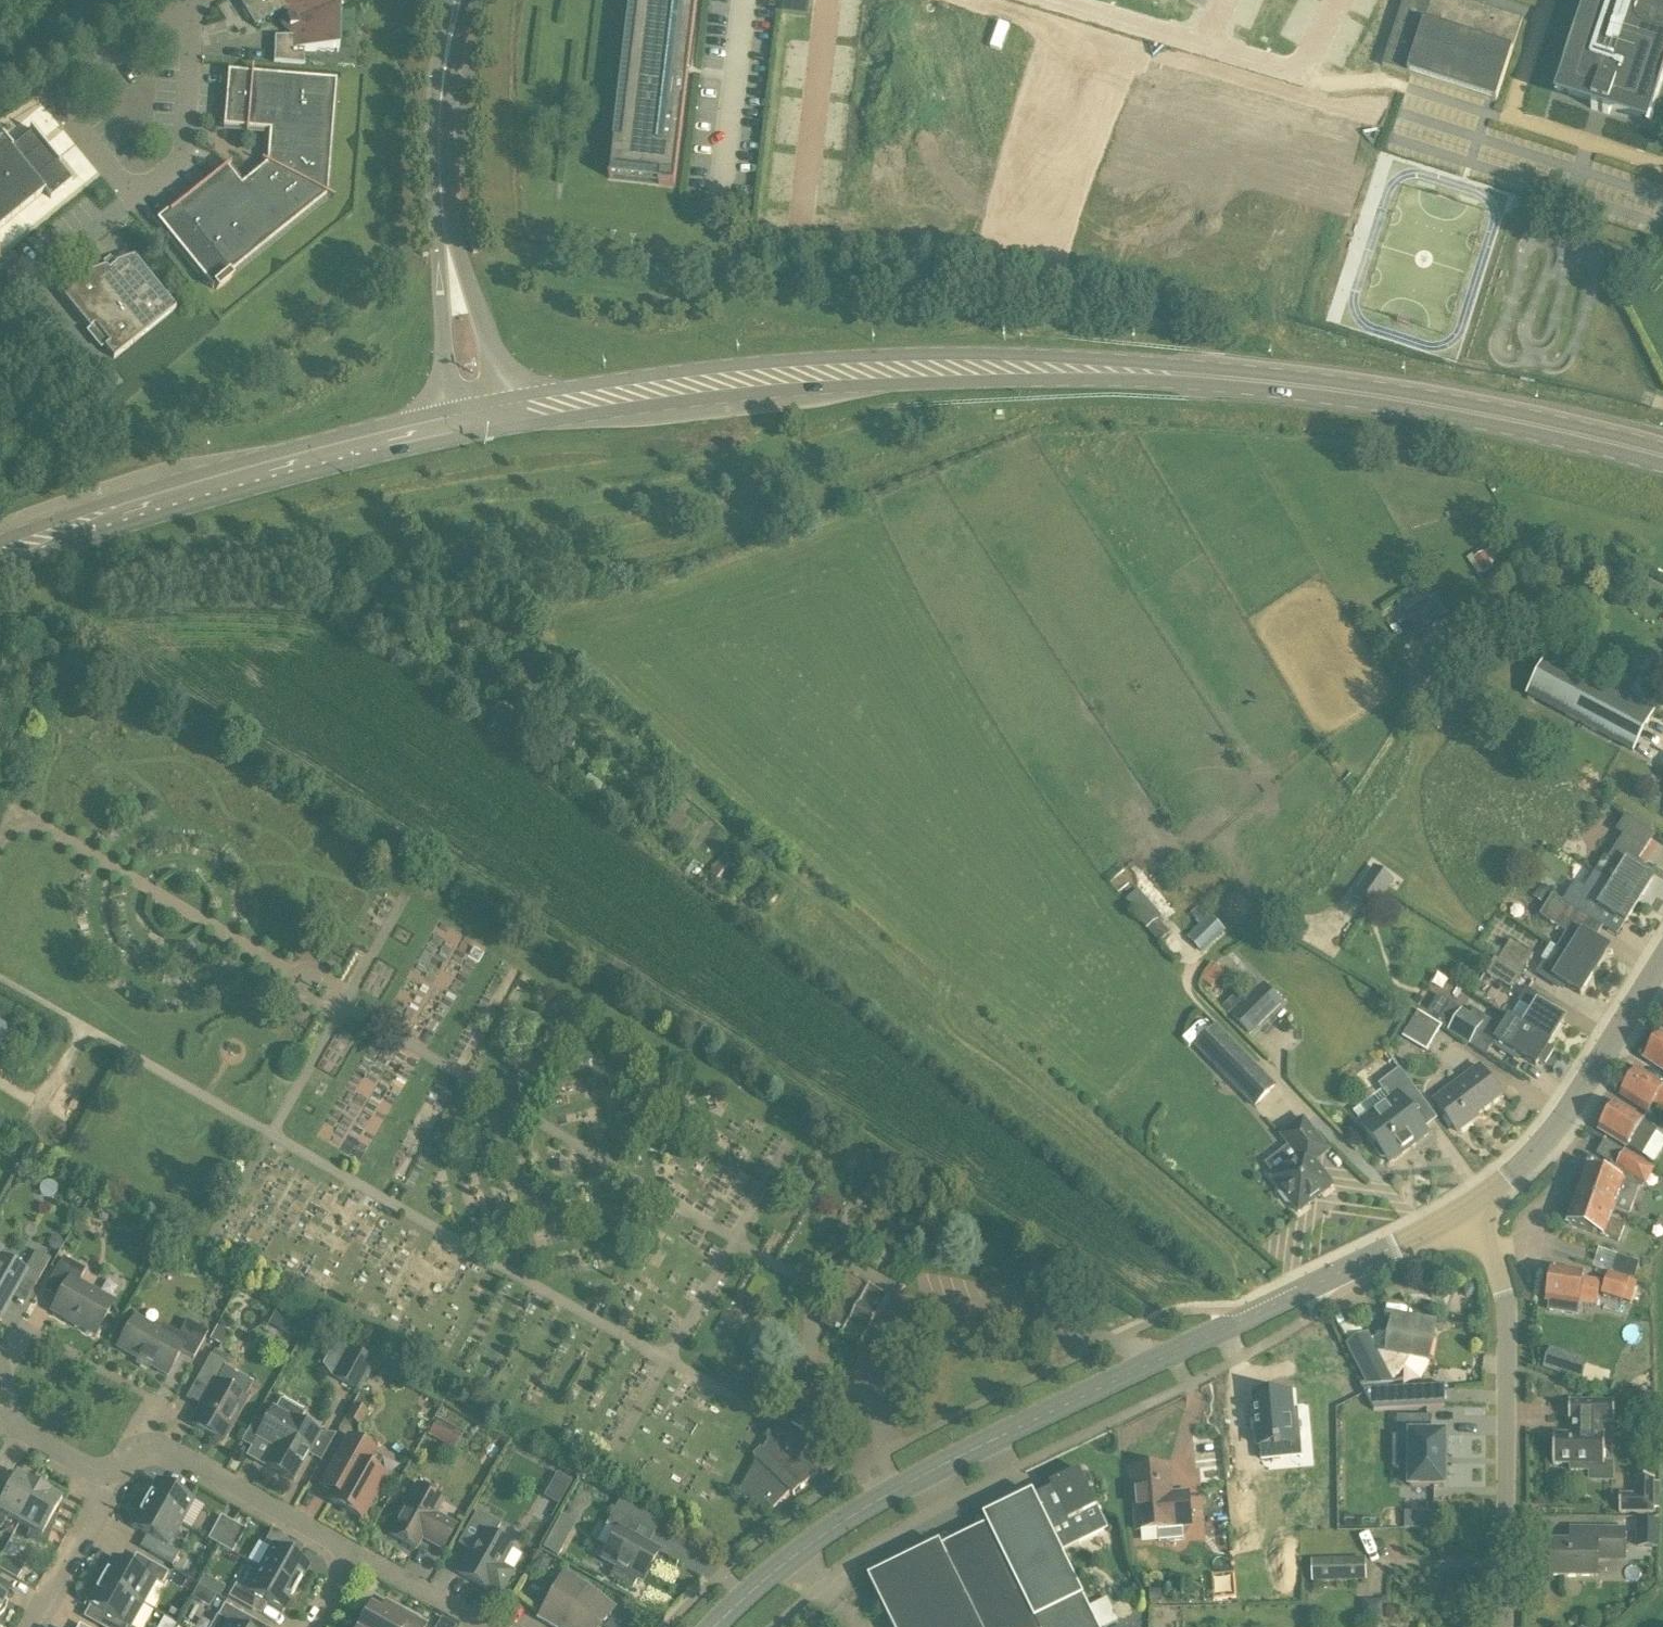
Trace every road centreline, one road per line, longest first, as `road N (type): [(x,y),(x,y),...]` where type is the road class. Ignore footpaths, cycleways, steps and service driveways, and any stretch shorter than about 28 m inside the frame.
road 1 (primary): [(1662,457),(1289,388),(1088,372),(894,373),(618,396),(480,421)]
road 2 (tertiary): [(716,1626),(779,1569),(882,1499),(1467,1208)]
road 3 (primary): [(0,561),(316,461),(480,421)]
road 4 (unclassified): [(1500,1626),(1506,1293),(1467,1208)]
road 5 (secondary): [(480,421),(439,172),(441,84),(457,0)]
road 6 (residential): [(54,90),(128,192),(179,154),(186,14)]
road 7 (tertiary): [(1467,1208),(1520,1170),(1566,1119),(1662,963)]
road 8 (residential): [(112,1480),(129,1452),(161,1450),(357,1558)]
road 9 (track): [(1464,633),(1507,570),(1537,545),(1595,554),(1662,590)]
road 10 (residential): [(1302,74),(1064,0)]
road 11 (residential): [(32,1626),(112,1480)]
road 12 (residential): [(0,1376),(11,1427),(112,1480)]
road 13 (residential): [(54,90),(186,14)]
road 14 (residential): [(480,1626),(357,1558)]

